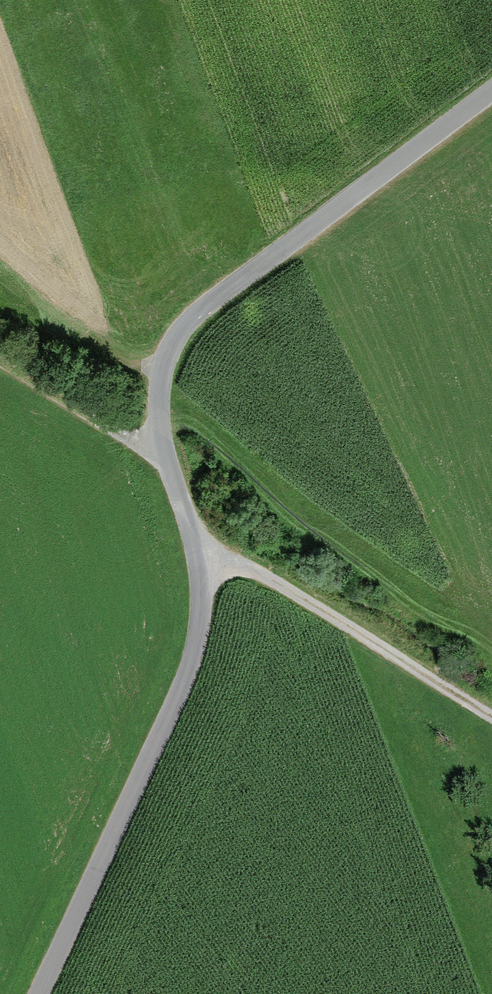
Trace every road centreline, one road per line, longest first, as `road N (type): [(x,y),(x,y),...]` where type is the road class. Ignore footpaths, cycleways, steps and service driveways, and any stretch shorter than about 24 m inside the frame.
road 1 (unclassified): [(491,91),(172,344),(159,415),(212,568),(193,662),(47,993)]
road 2 (track): [(212,568),(272,580),(491,716)]
road 3 (track): [(182,481),(0,362)]

